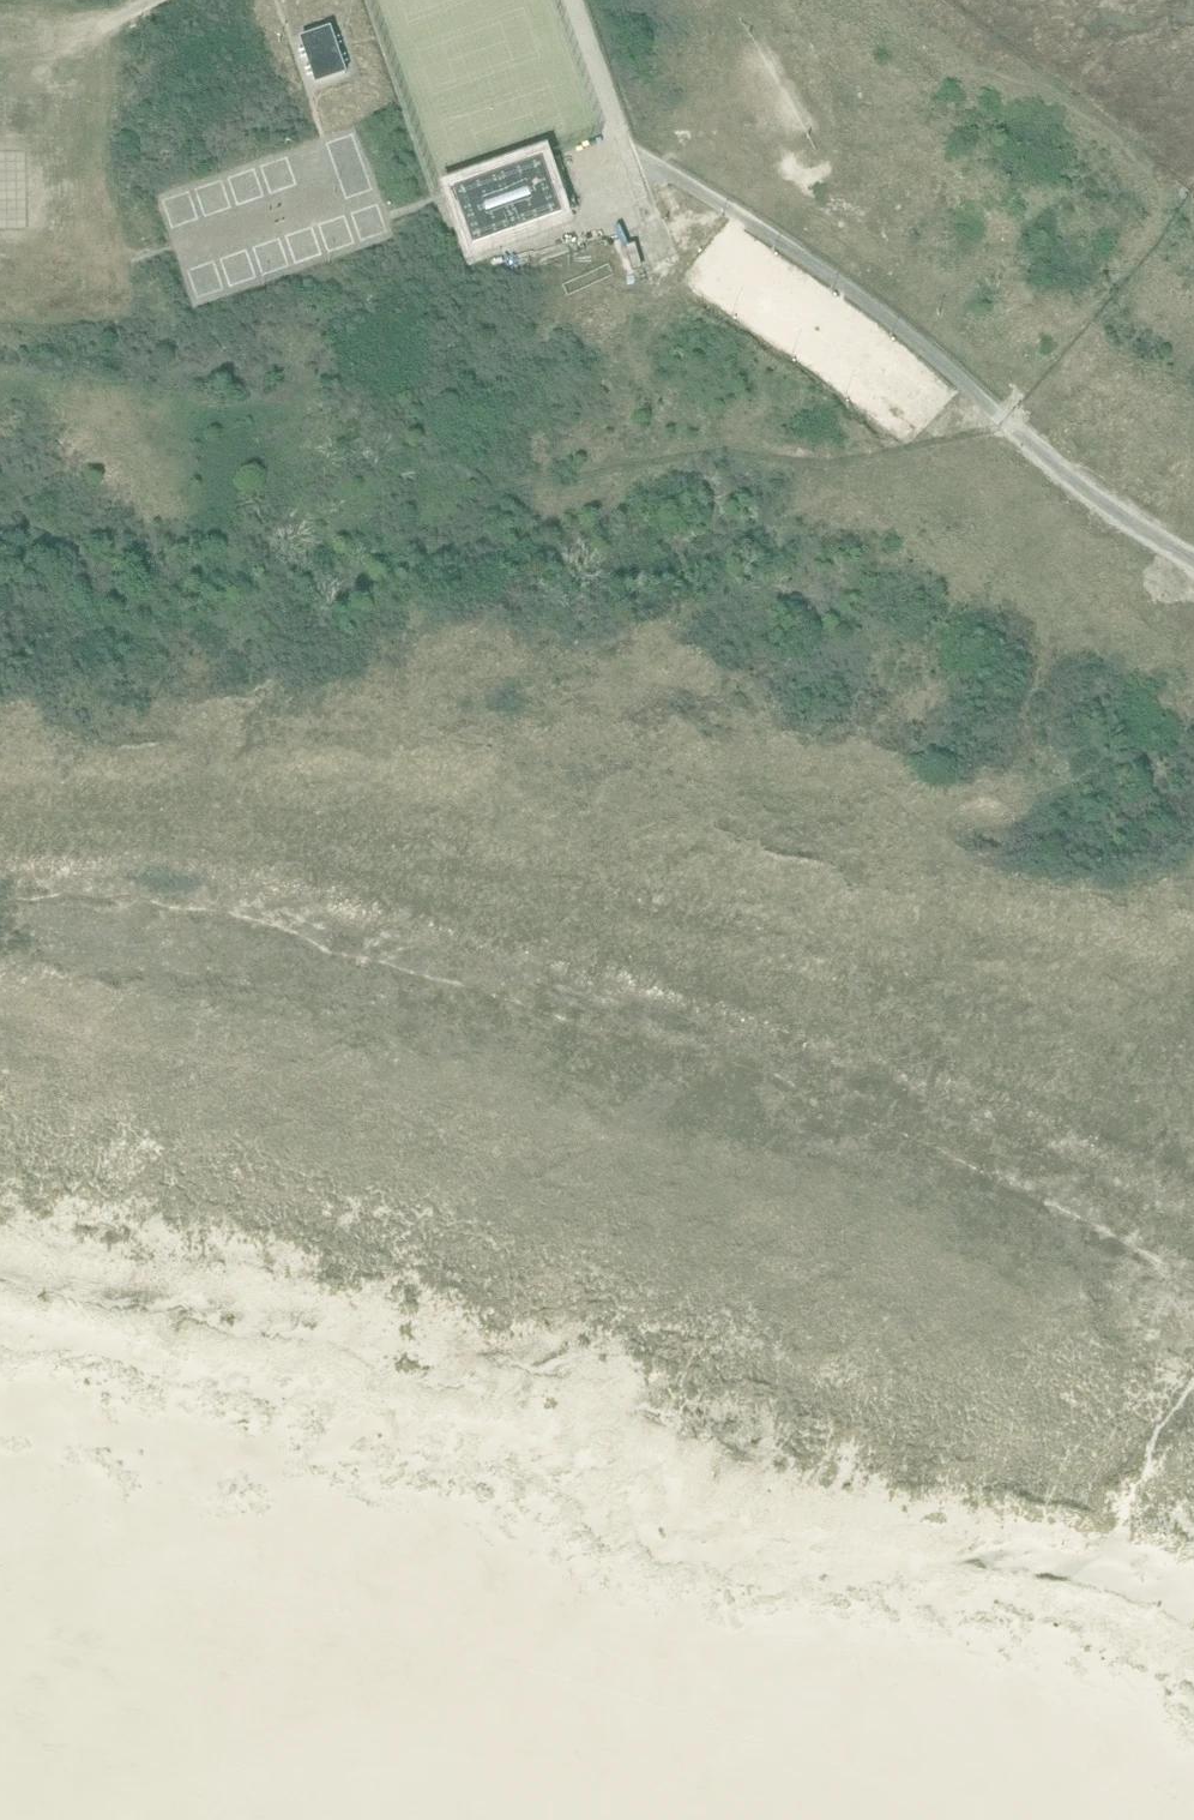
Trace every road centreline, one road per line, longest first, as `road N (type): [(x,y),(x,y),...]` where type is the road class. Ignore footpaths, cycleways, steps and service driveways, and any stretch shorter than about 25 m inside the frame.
road 1 (unclassified): [(1193,561),(1077,484),(827,275),(626,147),(571,0)]

